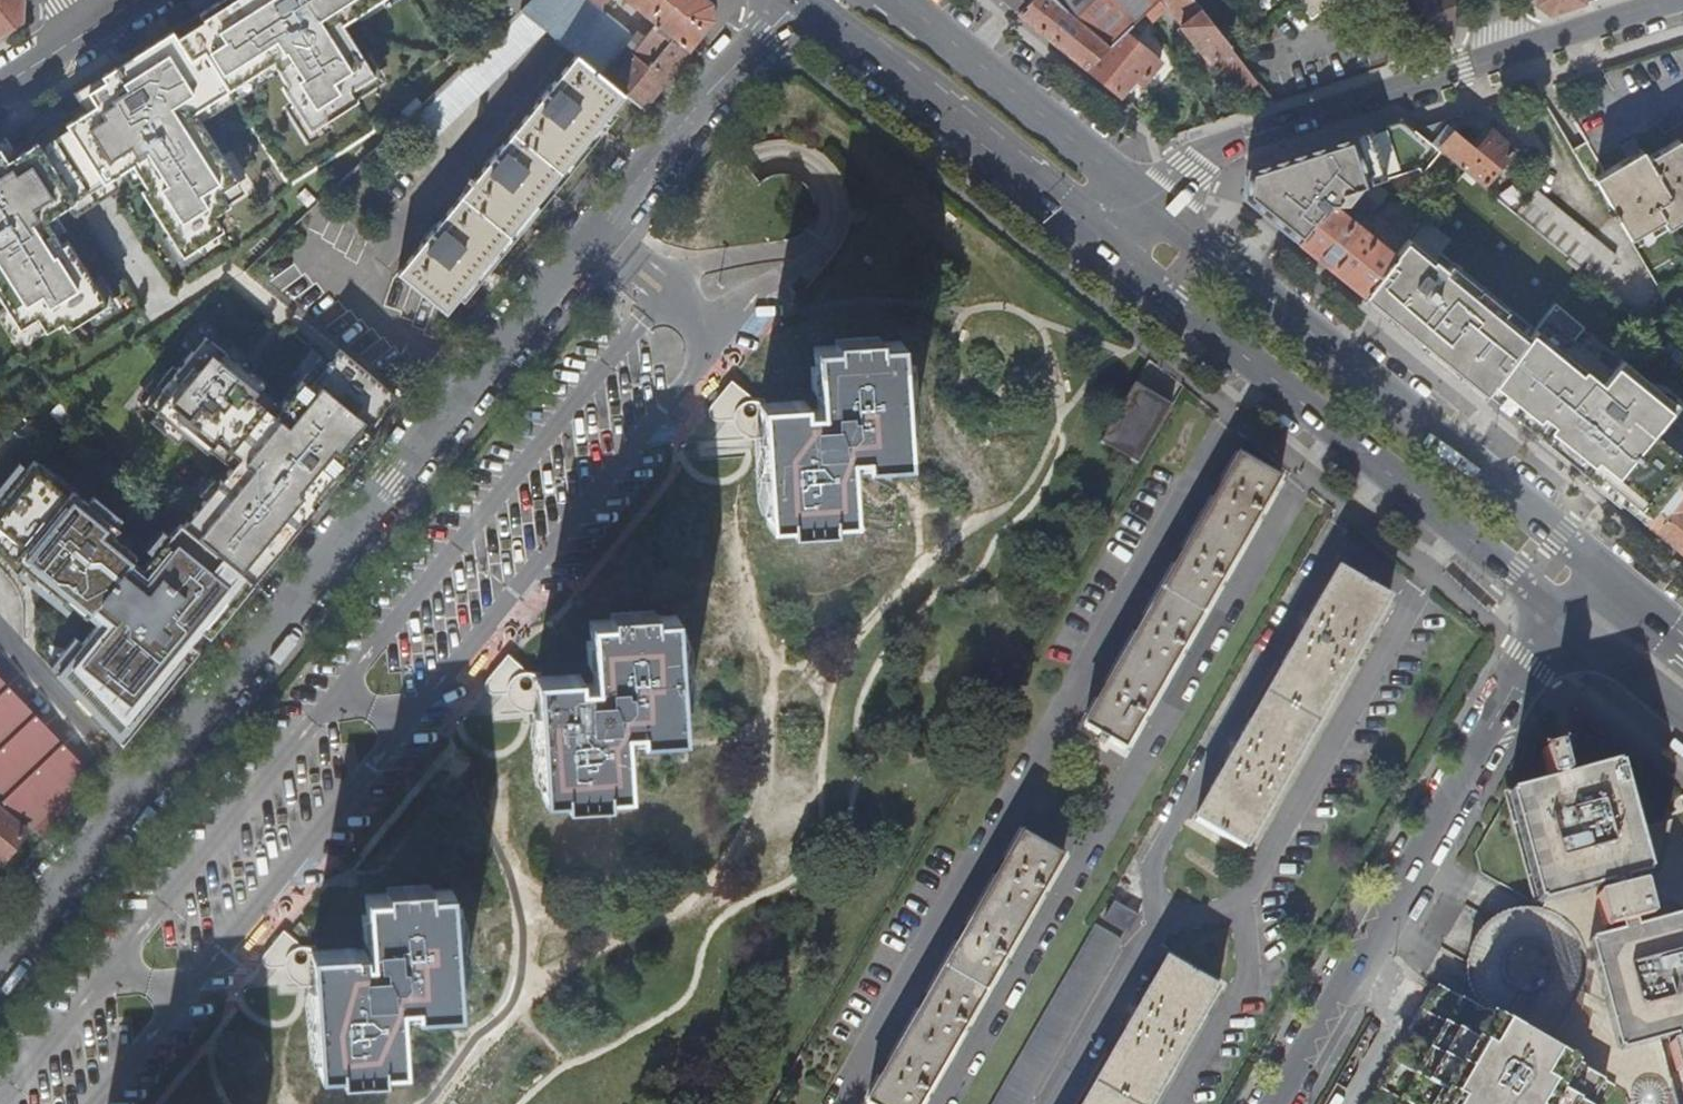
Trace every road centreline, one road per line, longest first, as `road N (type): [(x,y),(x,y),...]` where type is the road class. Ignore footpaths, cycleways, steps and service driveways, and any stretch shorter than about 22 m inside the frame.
road 1 (residential): [(0,952),(579,245),(764,33)]
road 2 (primary): [(1117,254),(1567,622)]
road 3 (primary): [(1602,569),(1156,207)]
road 4 (residential): [(1567,622),(1541,652),(1284,1103)]
road 5 (primary): [(801,0),(1117,254)]
road 6 (residential): [(1156,207),(1211,153),(1506,56)]
road 7 (primary): [(1156,207),(901,0)]
road 8 (residential): [(1506,56),(1682,1)]
road 9 (primary): [(1567,622),(1682,715)]

